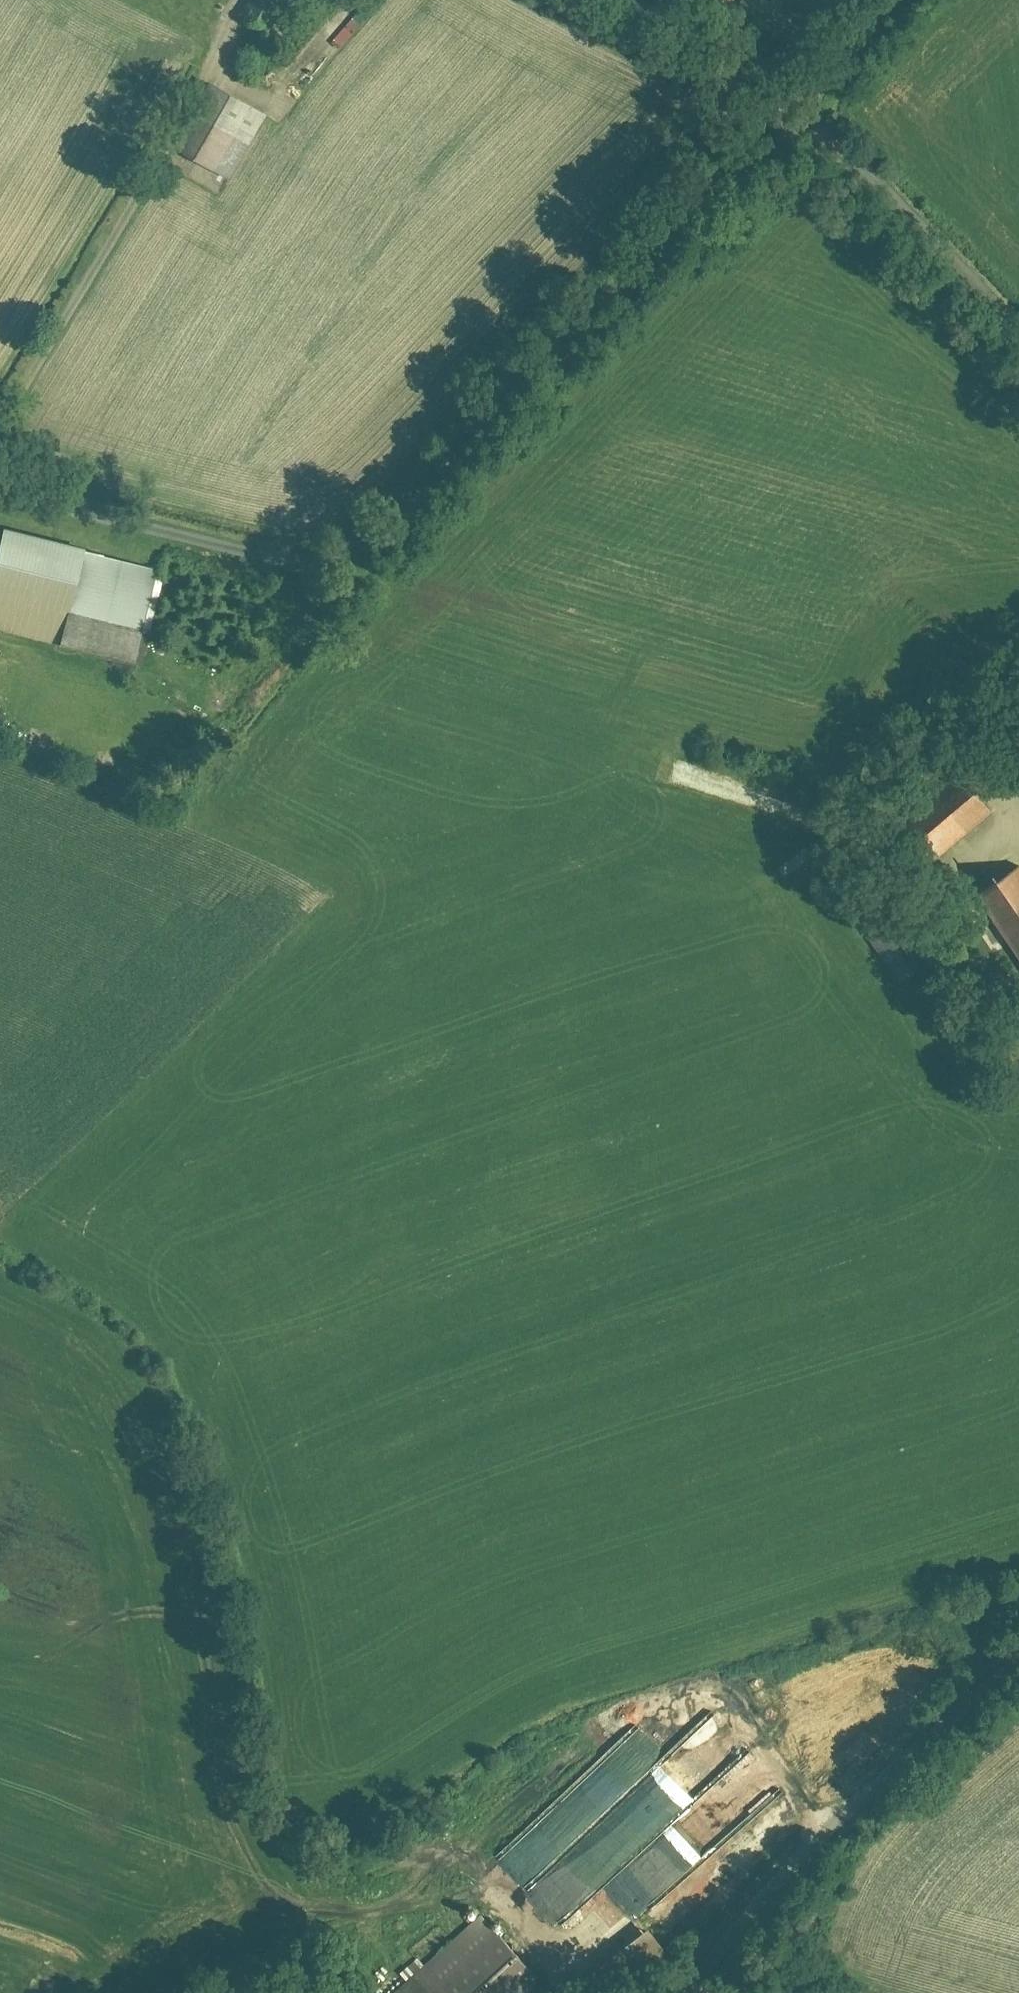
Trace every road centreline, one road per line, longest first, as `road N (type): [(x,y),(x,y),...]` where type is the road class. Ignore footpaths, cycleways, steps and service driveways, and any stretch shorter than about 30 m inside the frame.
road 1 (residential): [(804,120),(399,534),(338,565),(163,540),(0,500)]
road 2 (unclassified): [(693,1992),(816,1836),(1018,1659)]
road 3 (residential): [(1018,338),(804,120)]
road 4 (residential): [(804,120),(899,0)]

